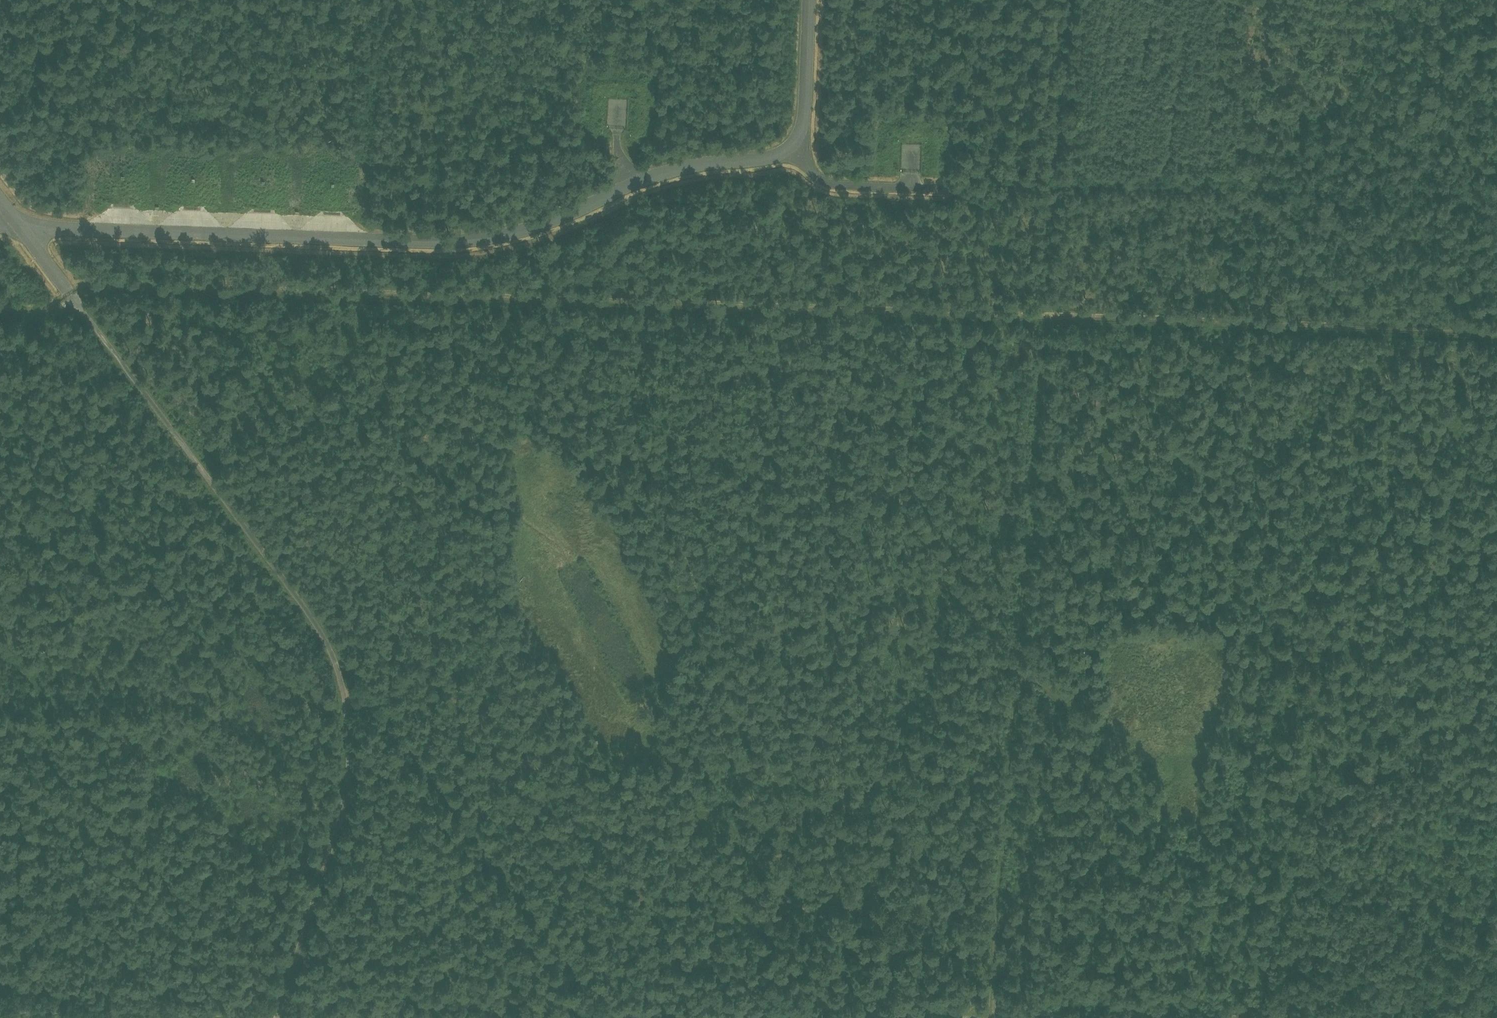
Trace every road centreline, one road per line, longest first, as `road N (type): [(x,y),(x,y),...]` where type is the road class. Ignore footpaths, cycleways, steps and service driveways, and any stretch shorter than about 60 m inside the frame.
road 1 (track): [(1496,345),(76,299),(50,317),(0,319)]

